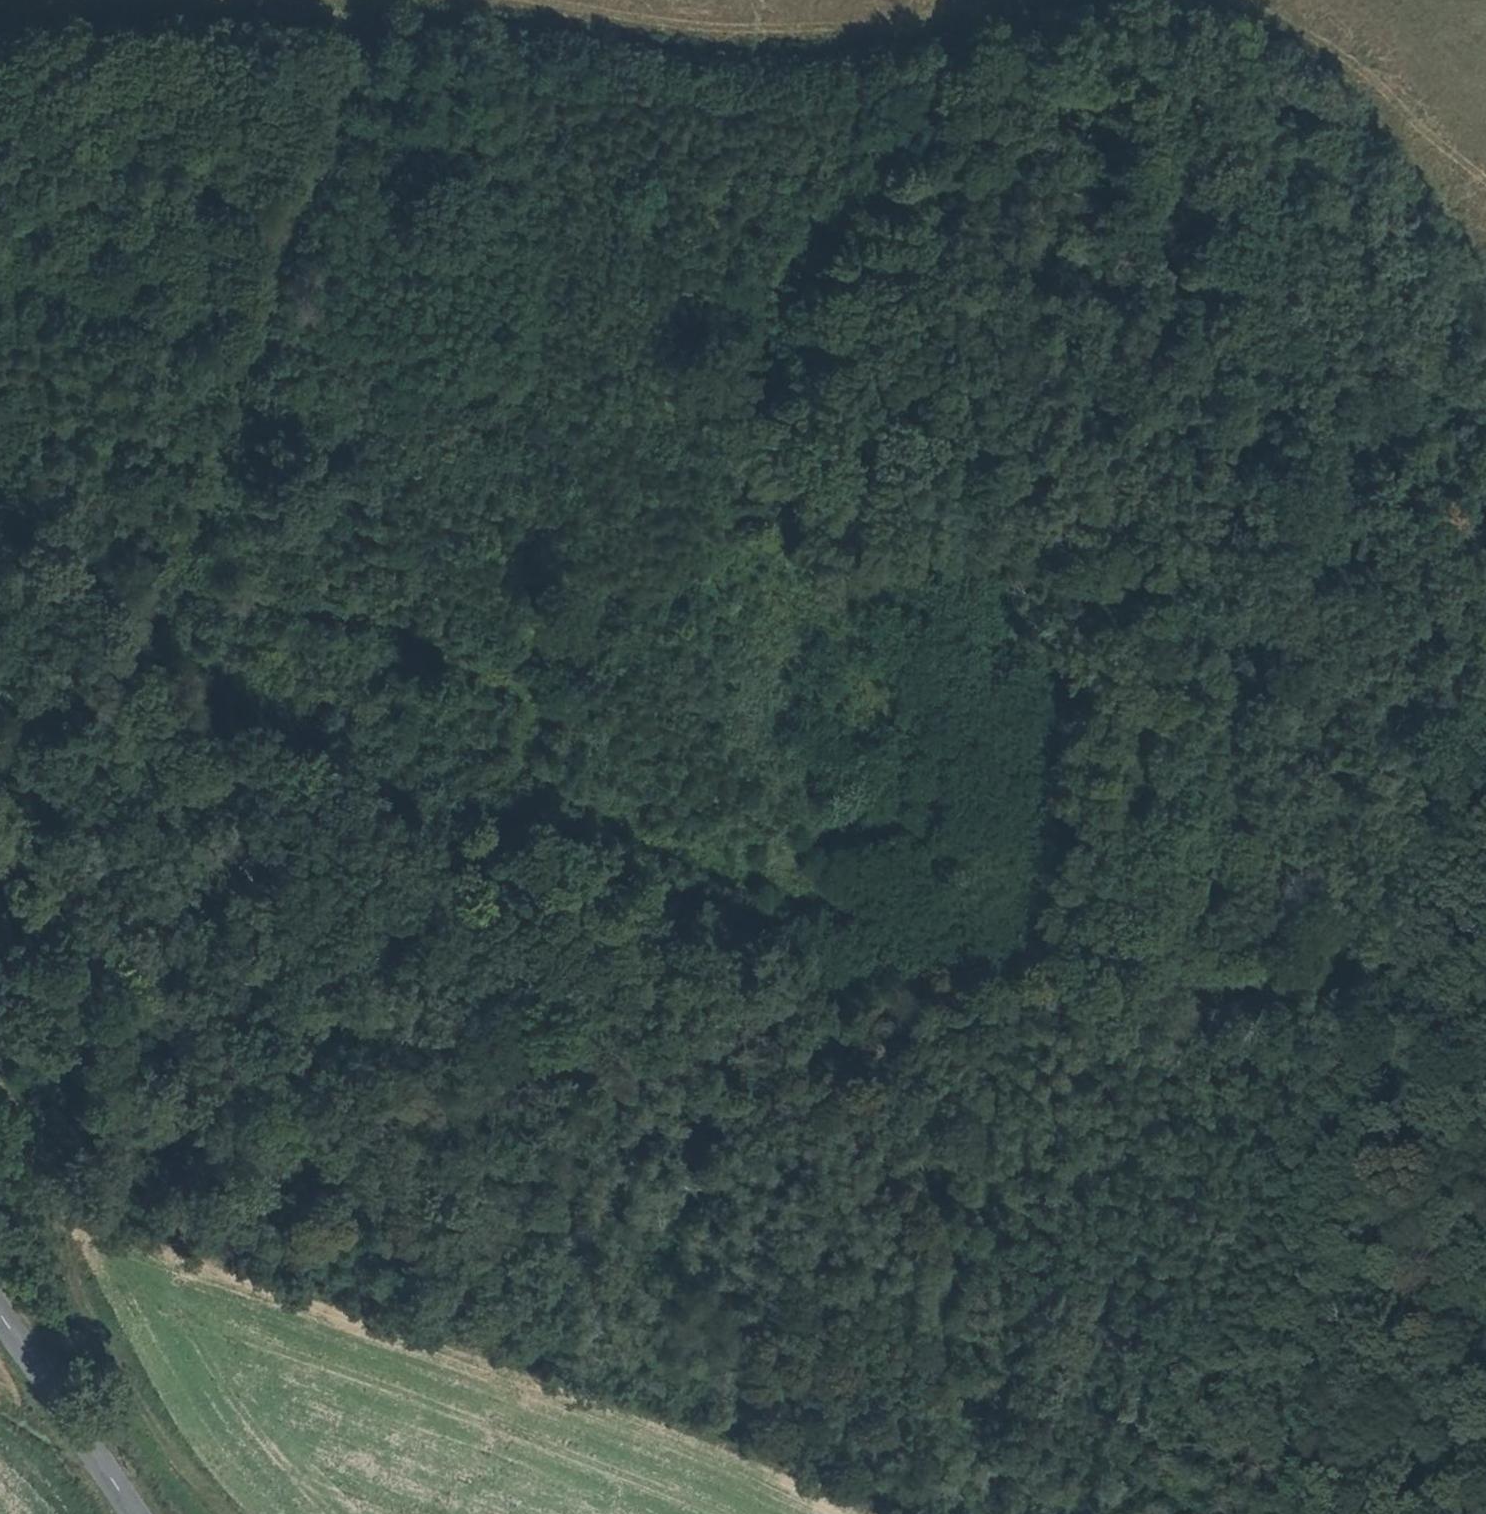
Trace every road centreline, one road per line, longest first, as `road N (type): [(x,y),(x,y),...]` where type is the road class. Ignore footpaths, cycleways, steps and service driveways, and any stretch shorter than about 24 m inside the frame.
road 1 (tertiary): [(129,1513),(0,1324)]

